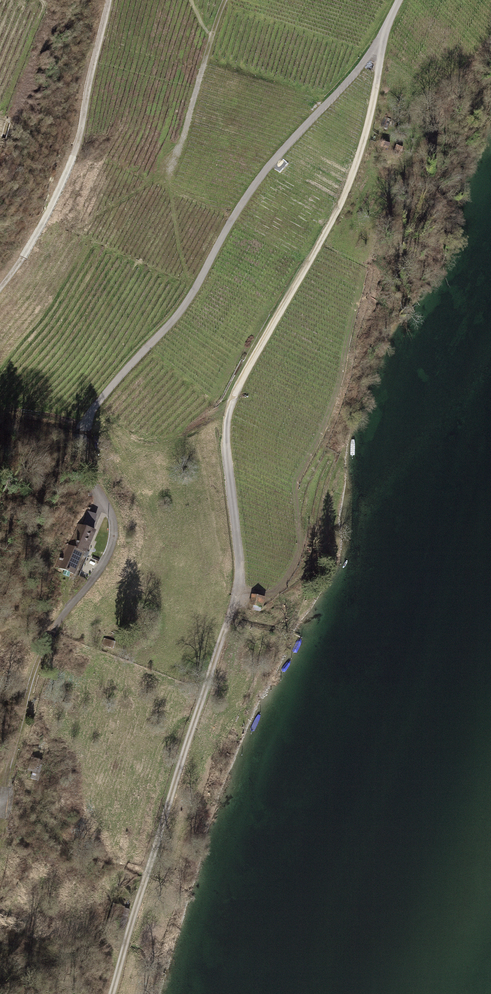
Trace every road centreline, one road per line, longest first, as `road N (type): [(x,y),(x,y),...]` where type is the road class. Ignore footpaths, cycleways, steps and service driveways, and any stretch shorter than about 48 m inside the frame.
road 1 (track): [(402,0),(378,53),(372,124),(351,195),(229,402),(224,430),(238,590),(113,993)]
road 2 (track): [(0,805),(35,673),(95,581),(117,530),(82,449),(84,420),(179,313),(286,147),(378,53)]
road 3 (track): [(0,290),(72,162),(109,0)]
road 4 (track): [(171,168),(225,0)]

